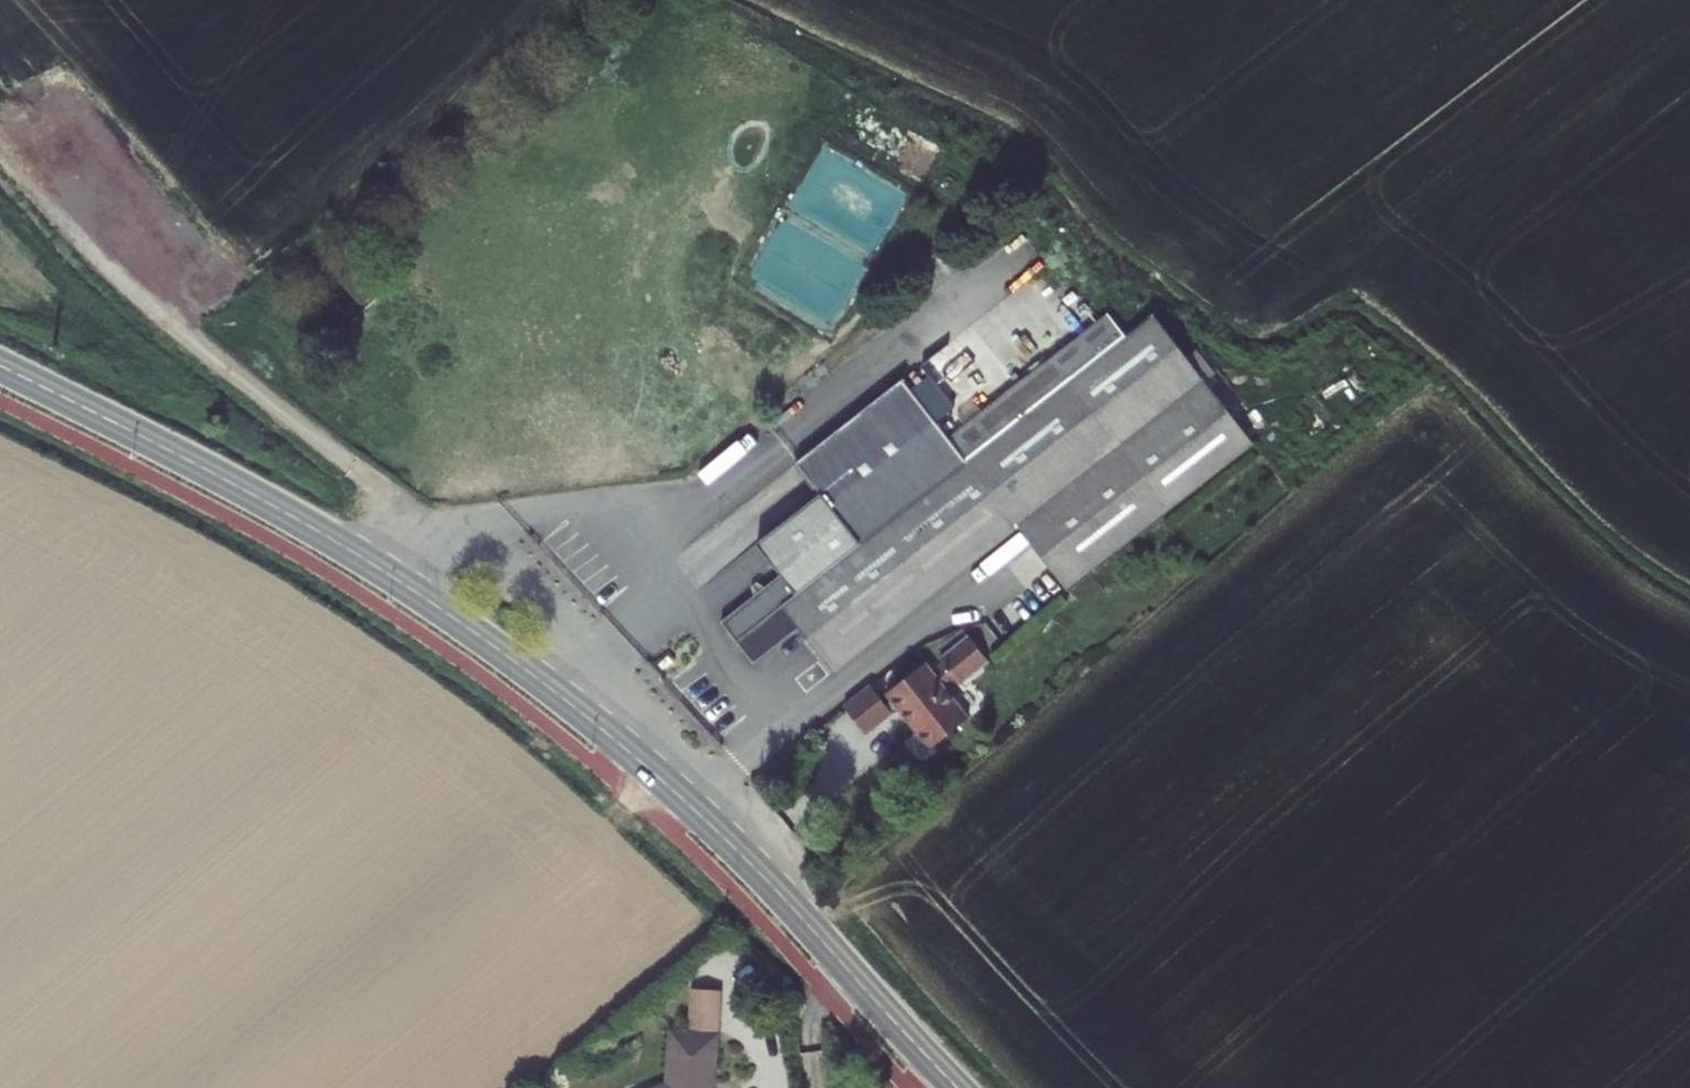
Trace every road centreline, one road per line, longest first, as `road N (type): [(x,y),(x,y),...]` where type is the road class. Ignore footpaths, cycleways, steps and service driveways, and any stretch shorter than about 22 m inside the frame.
road 1 (secondary): [(959,1087),(729,840),(547,683),(329,536),(0,365)]

